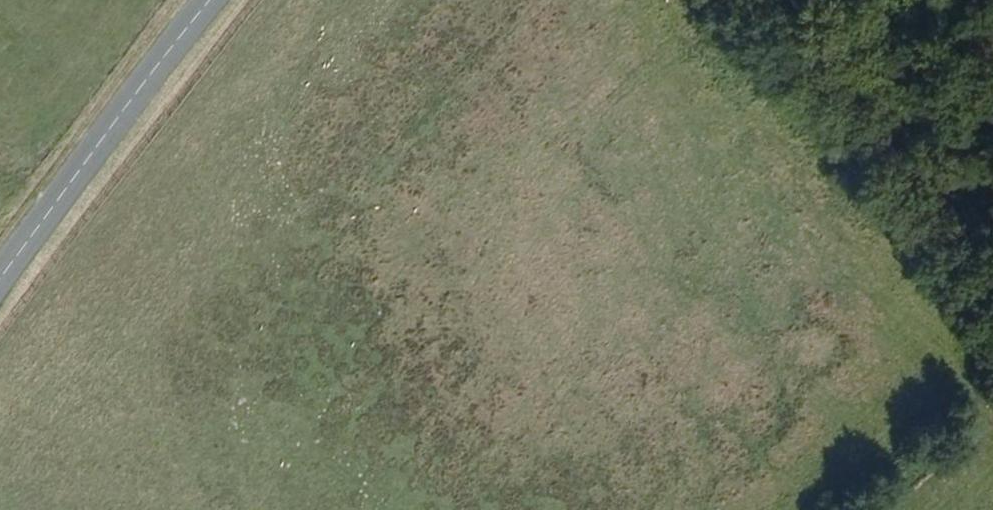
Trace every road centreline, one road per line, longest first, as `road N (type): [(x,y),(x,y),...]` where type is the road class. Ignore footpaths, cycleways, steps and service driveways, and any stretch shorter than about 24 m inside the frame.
road 1 (tertiary): [(196,0),(0,270)]

